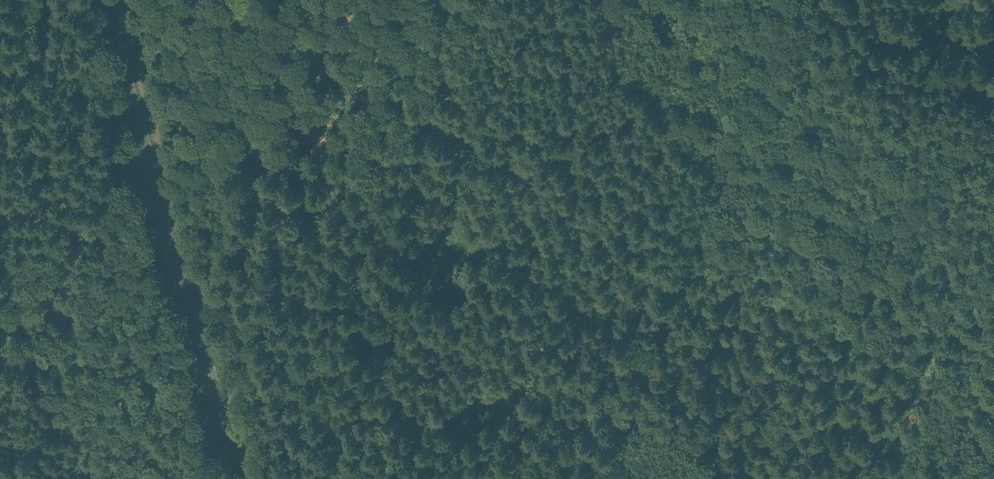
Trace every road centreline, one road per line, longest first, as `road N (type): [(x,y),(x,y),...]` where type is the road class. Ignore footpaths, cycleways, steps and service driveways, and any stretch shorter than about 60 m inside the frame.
road 1 (track): [(604,478),(788,0)]
road 2 (primary): [(235,478),(106,0)]

